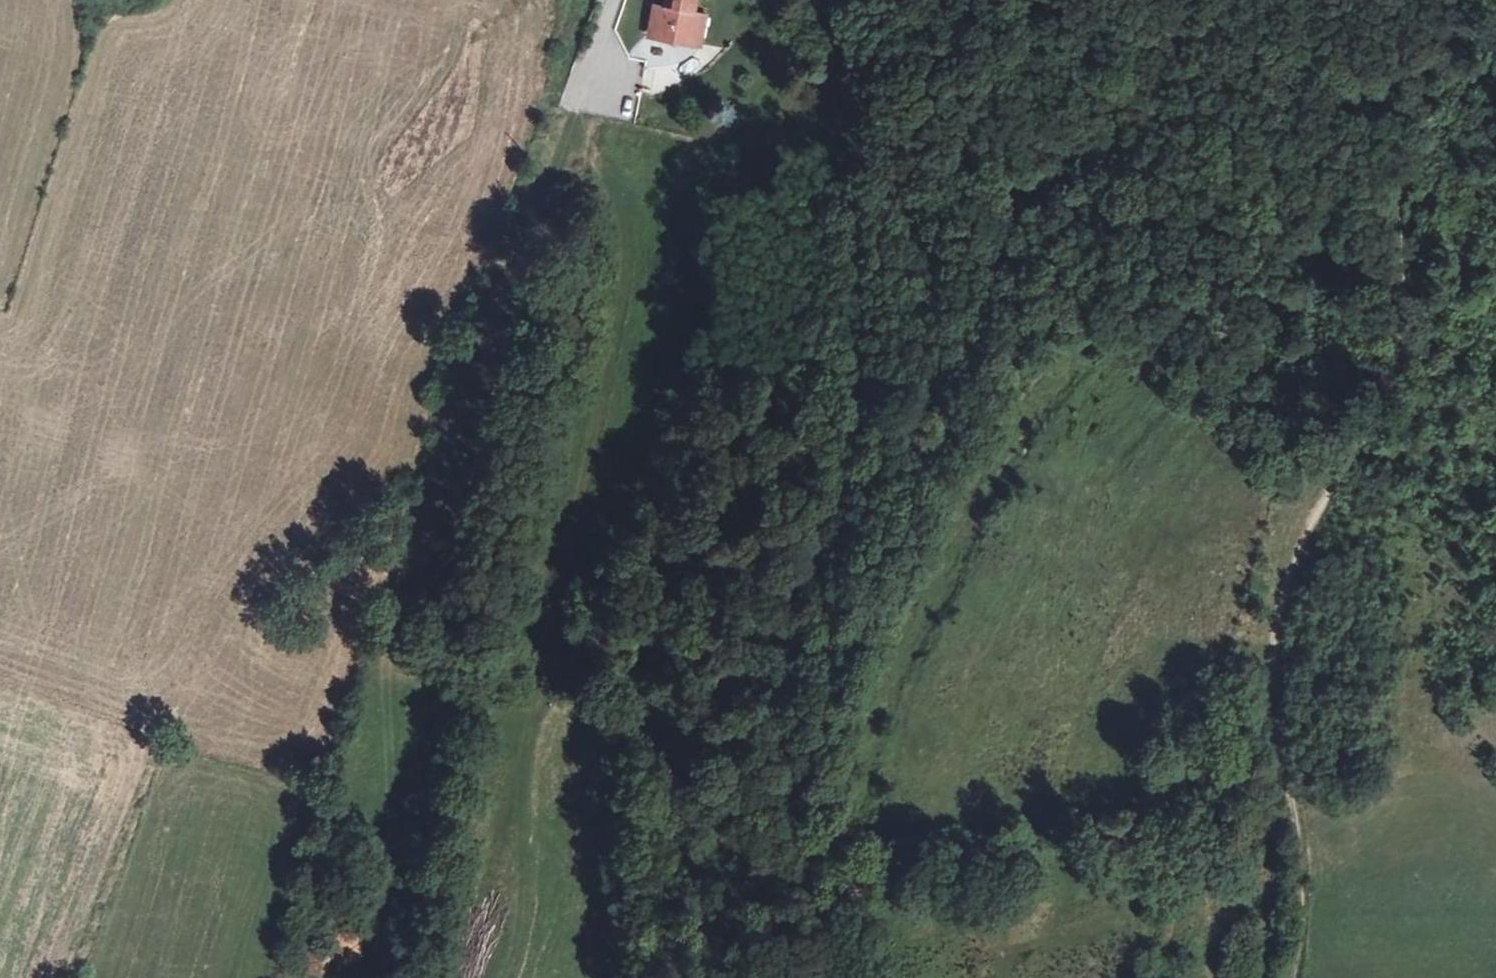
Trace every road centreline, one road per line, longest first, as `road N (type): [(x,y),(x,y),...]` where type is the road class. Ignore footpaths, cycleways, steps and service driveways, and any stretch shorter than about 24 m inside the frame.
road 1 (unclassified): [(849,0),(859,433),(781,680),(795,809),(830,977)]
road 2 (track): [(1296,977),(1301,845),(1274,676),(1291,574),(1331,488),(1452,283),(1495,179)]

